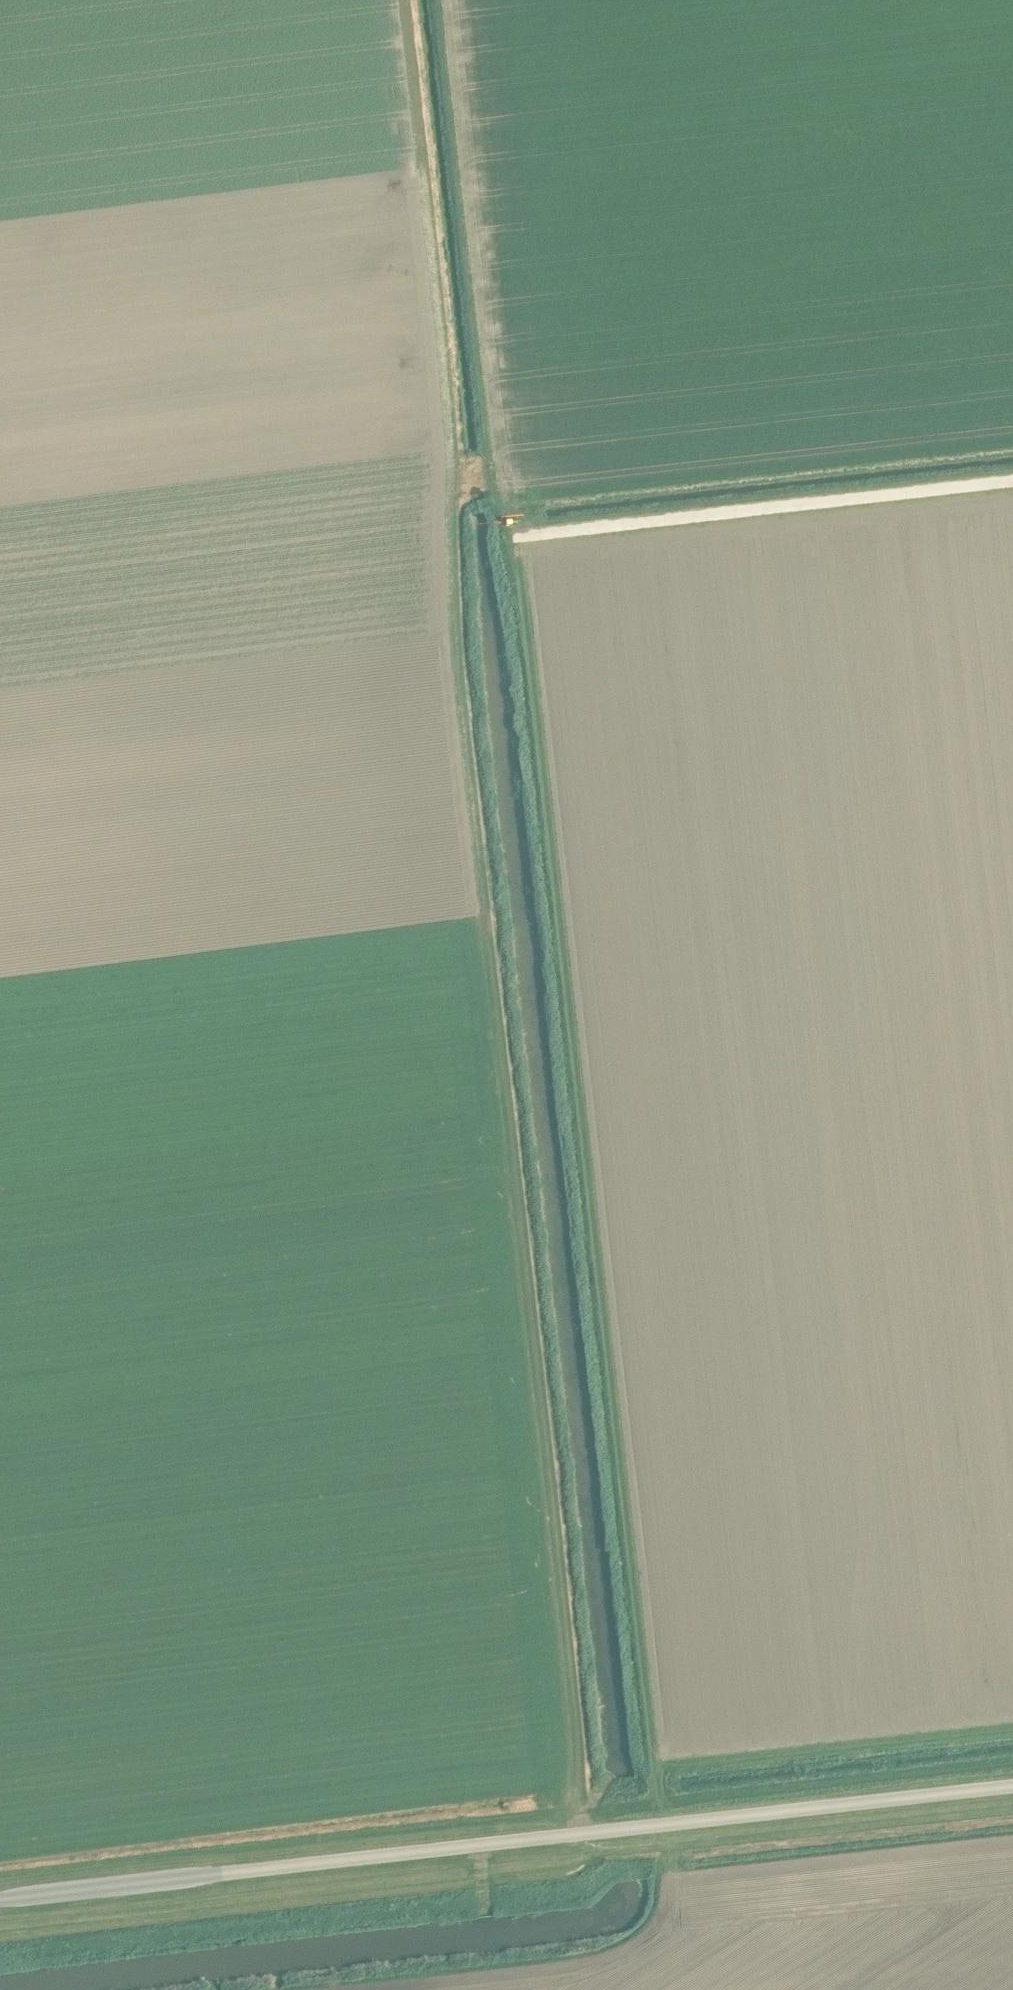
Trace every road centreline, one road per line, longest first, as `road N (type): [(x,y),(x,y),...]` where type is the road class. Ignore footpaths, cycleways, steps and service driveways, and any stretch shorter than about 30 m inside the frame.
road 1 (unclassified): [(0,1893),(1012,1783)]

